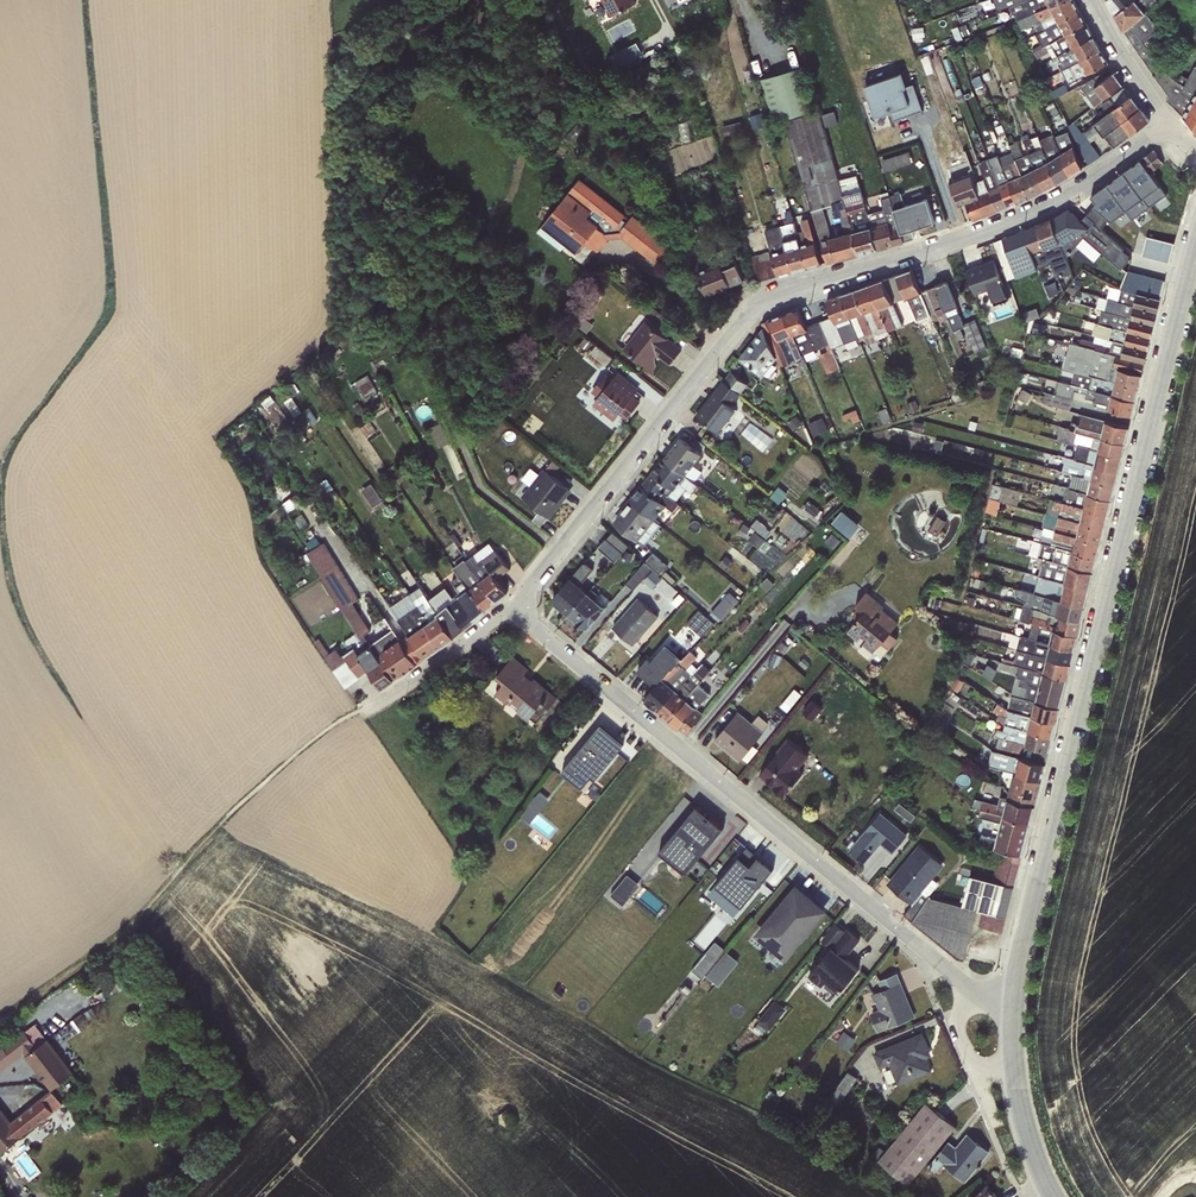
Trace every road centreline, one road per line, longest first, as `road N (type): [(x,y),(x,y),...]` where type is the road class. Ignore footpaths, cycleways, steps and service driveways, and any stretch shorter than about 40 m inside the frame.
road 1 (residential): [(1171,127),(1035,209),(766,302),(514,607)]
road 2 (residential): [(1195,238),(1012,1007)]
road 3 (residential): [(514,607),(948,973),(1012,1007)]
road 4 (track): [(0,1026),(128,932),(225,817),(298,751),(370,709)]
road 5 (residential): [(1012,1007),(1024,1116),(1056,1196)]
road 6 (residential): [(514,607),(370,709)]
road 7 (residential): [(1093,0),(1171,127)]

